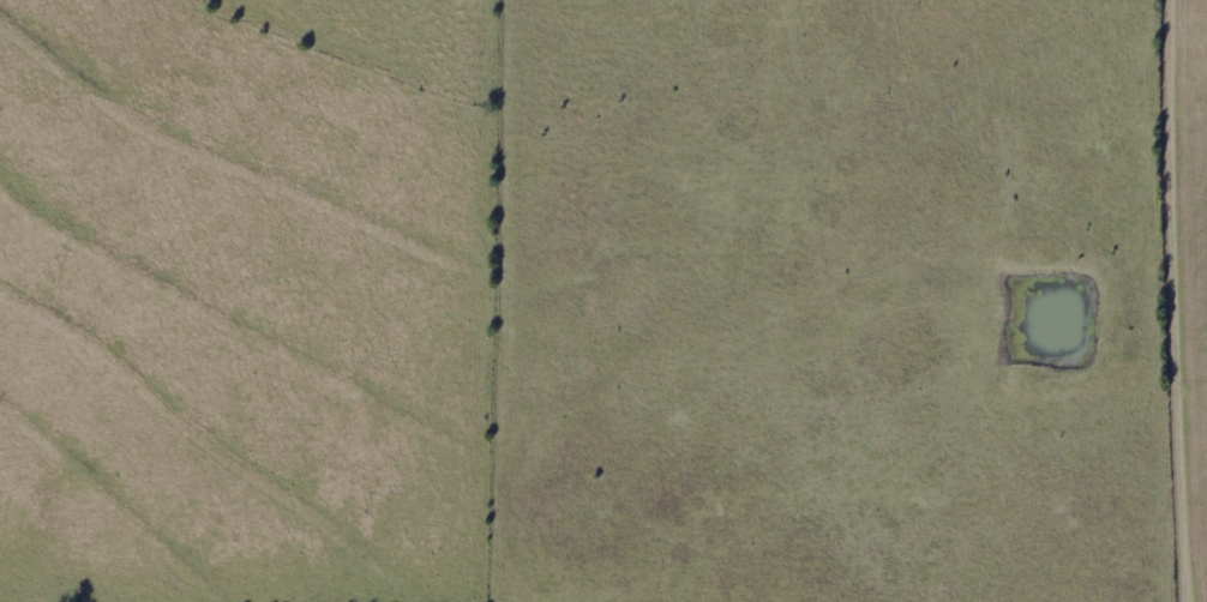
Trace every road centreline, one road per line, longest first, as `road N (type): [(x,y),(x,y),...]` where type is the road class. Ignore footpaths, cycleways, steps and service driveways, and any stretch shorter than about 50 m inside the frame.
road 1 (residential): [(1200,601),(1185,0)]

